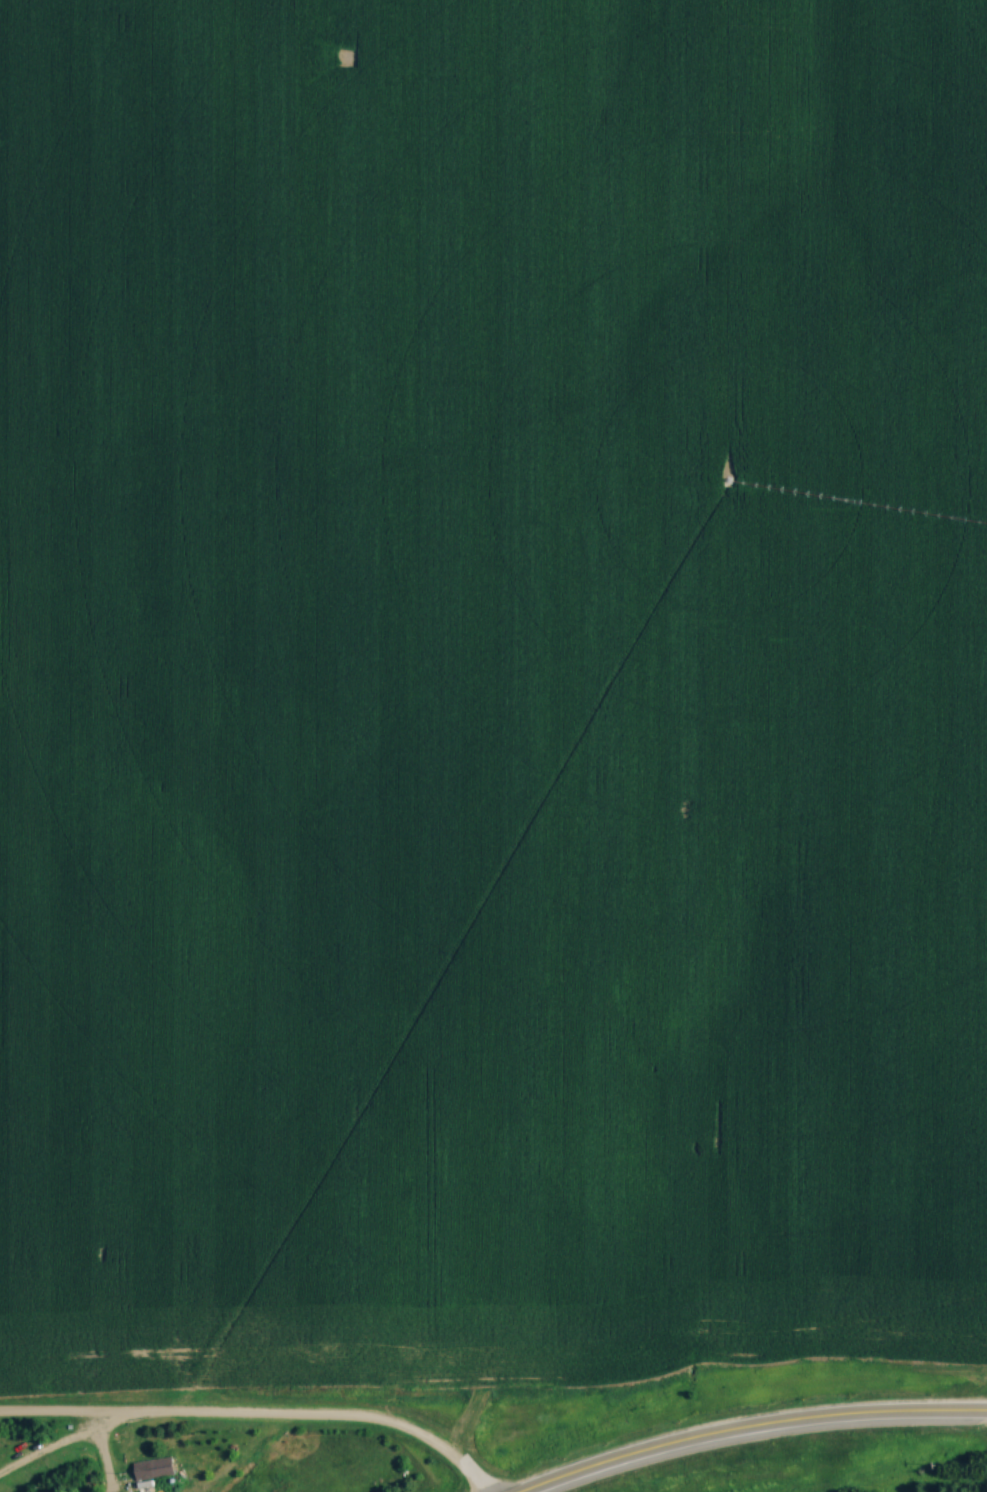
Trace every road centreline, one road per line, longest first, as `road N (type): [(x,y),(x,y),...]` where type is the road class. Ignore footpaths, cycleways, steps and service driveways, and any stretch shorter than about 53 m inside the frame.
road 1 (residential): [(477,1491),(439,1456),(387,1430),(230,1421),(133,1421),(62,1445),(0,1479)]
road 2 (secondary): [(527,1491),(710,1434),(822,1421),(986,1418)]

